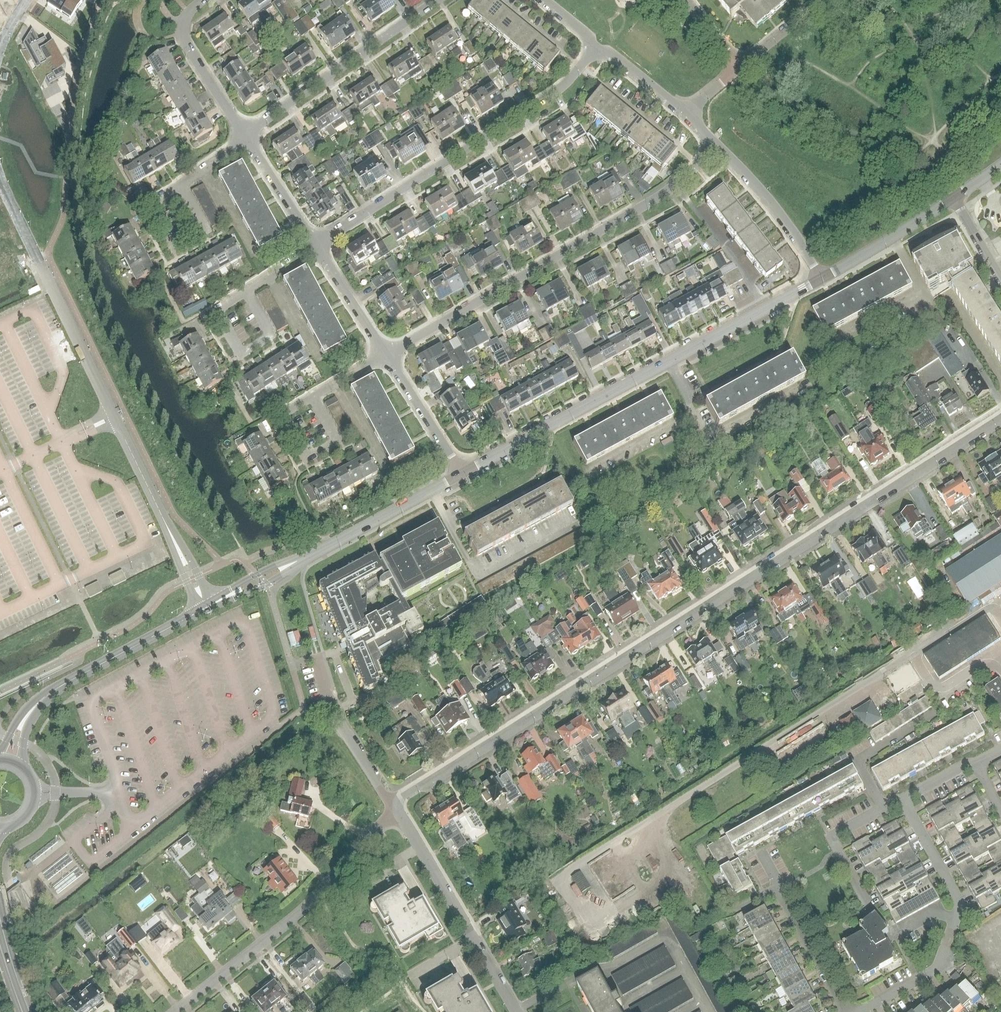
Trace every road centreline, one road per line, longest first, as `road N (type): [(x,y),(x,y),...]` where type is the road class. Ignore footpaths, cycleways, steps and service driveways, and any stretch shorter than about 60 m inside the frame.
road 1 (residential): [(403,796),(1000,418)]
road 2 (residential): [(179,552),(0,183)]
road 3 (tertiary): [(822,278),(462,474)]
road 4 (residential): [(388,357),(668,191),(716,146)]
road 5 (residential): [(316,248),(563,88),(597,45)]
road 6 (residential): [(175,1011),(312,905),(395,809)]
road 7 (residential): [(859,1011),(942,966),(962,906),(904,801)]
road 8 (residential): [(517,1011),(395,809)]
road 9 (residential): [(246,134),(438,0)]
road 10 (residential): [(841,1011),(762,856)]
road 11 (residential): [(822,278),(716,146)]
road 12 (residential): [(395,809),(354,750),(318,660)]
road 13 (tertiary): [(59,687),(206,608)]
road 14 (residential): [(869,906),(832,837),(904,801)]
road 15 (residential): [(246,134),(182,36),(202,0)]
road 16 (tertiary): [(953,198),(822,278)]
road 17 (tertiary): [(462,474),(331,546)]
road 18 (residential): [(462,474),(388,357)]
road 19 (tertiary): [(331,546),(256,575),(210,606)]
road 20 (tertiary): [(210,606),(331,546)]
road 21 (residential): [(316,248),(246,134)]
road 22 (residential): [(246,294),(270,337),(251,350),(242,356),(218,313)]
road 23 (residential): [(388,357),(316,248)]
road 24 (residential): [(206,231),(176,250),(151,204),(180,185)]

